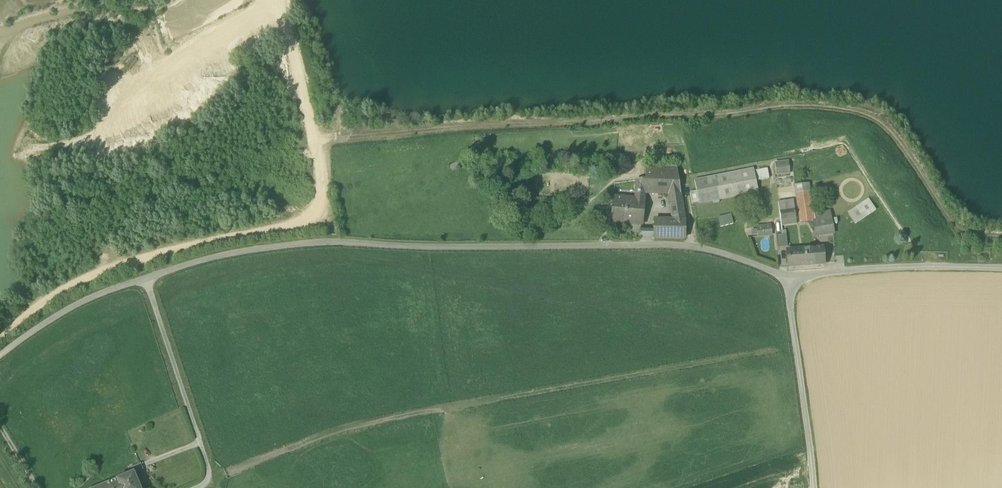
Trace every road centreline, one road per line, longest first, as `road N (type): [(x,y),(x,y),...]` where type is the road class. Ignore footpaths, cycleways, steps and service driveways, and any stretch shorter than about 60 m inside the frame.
road 1 (unclassified): [(0,354),(58,308),(266,245),(712,250),(787,277)]
road 2 (unclassified): [(787,277),(1001,268)]
road 3 (residential): [(812,487),(787,277)]

